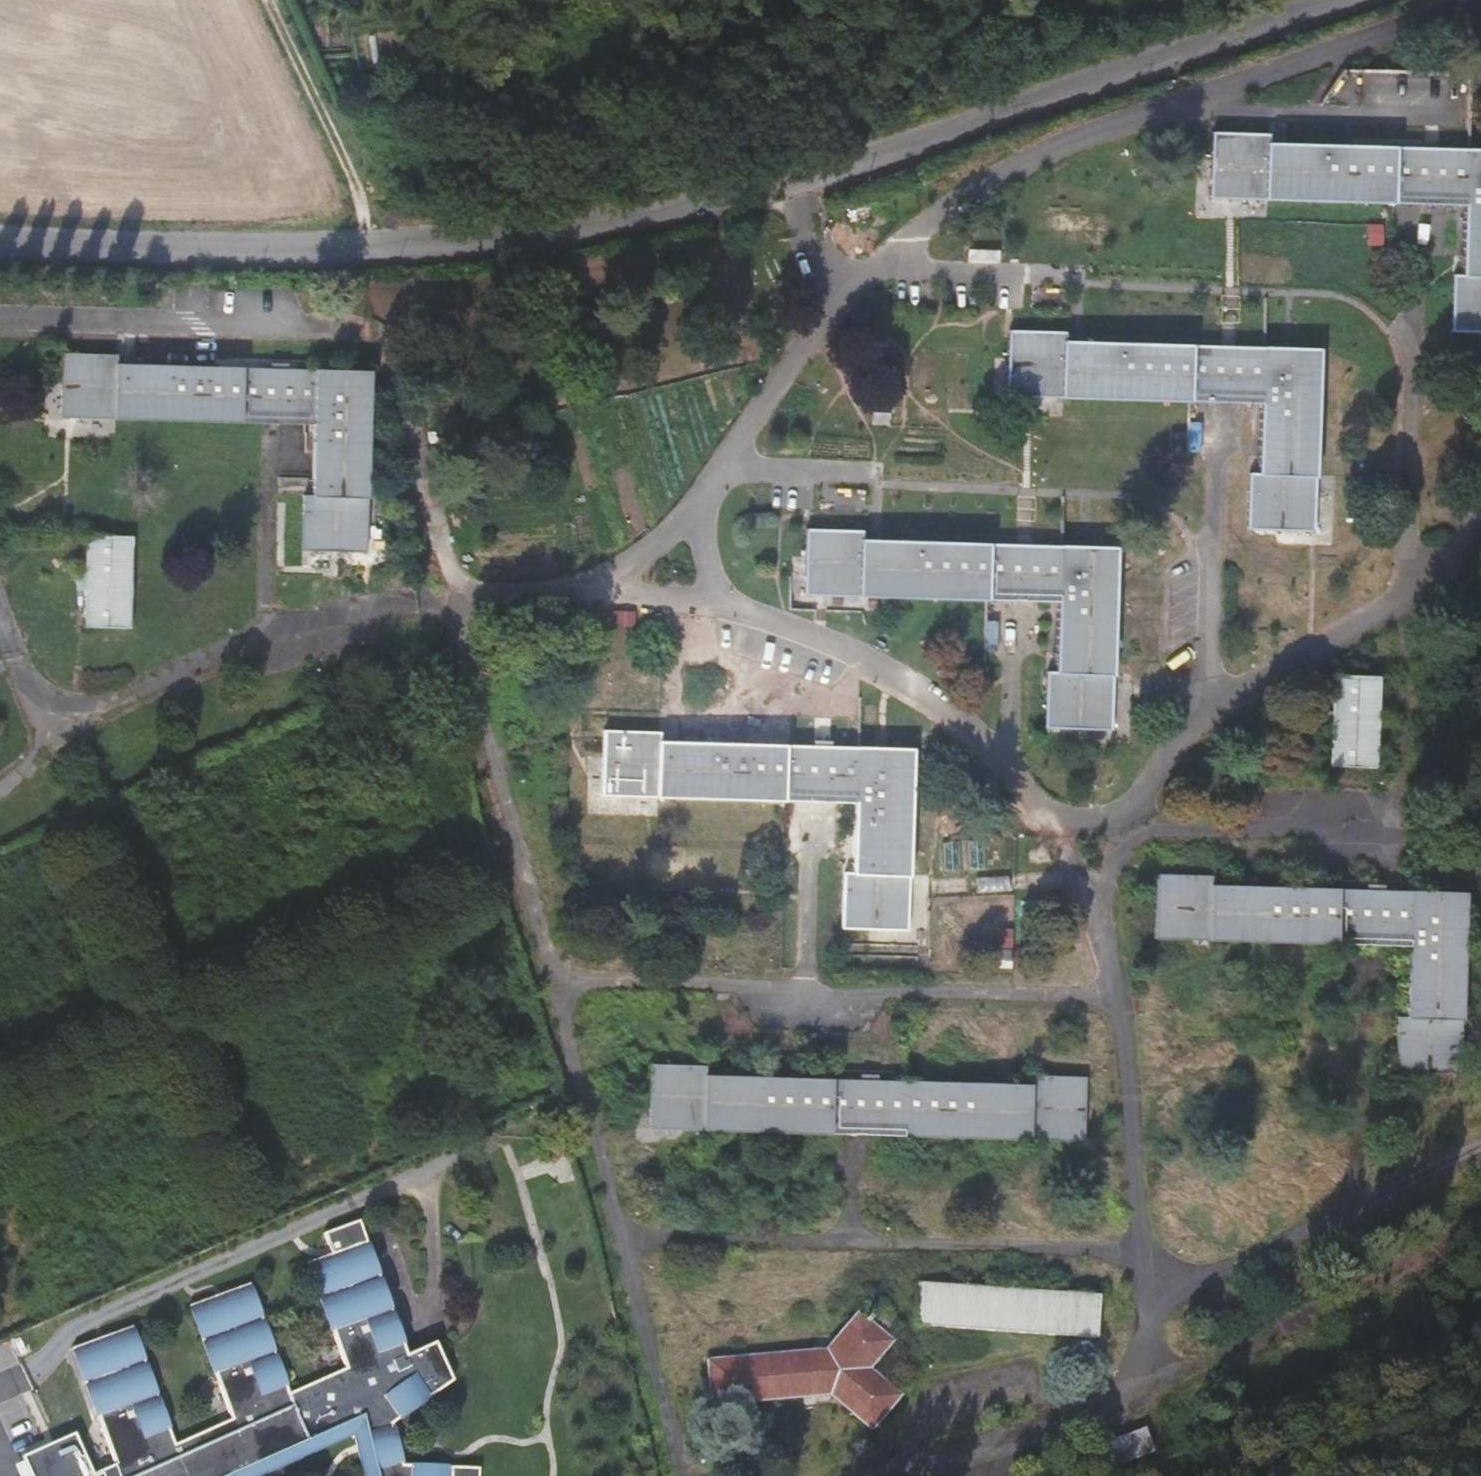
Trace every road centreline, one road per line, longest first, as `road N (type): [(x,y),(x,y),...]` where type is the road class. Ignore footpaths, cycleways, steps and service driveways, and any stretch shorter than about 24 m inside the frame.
road 1 (unclassified): [(1340,0),(784,184),(521,239),(201,250),(0,244)]
road 2 (track): [(376,243),(271,0)]

